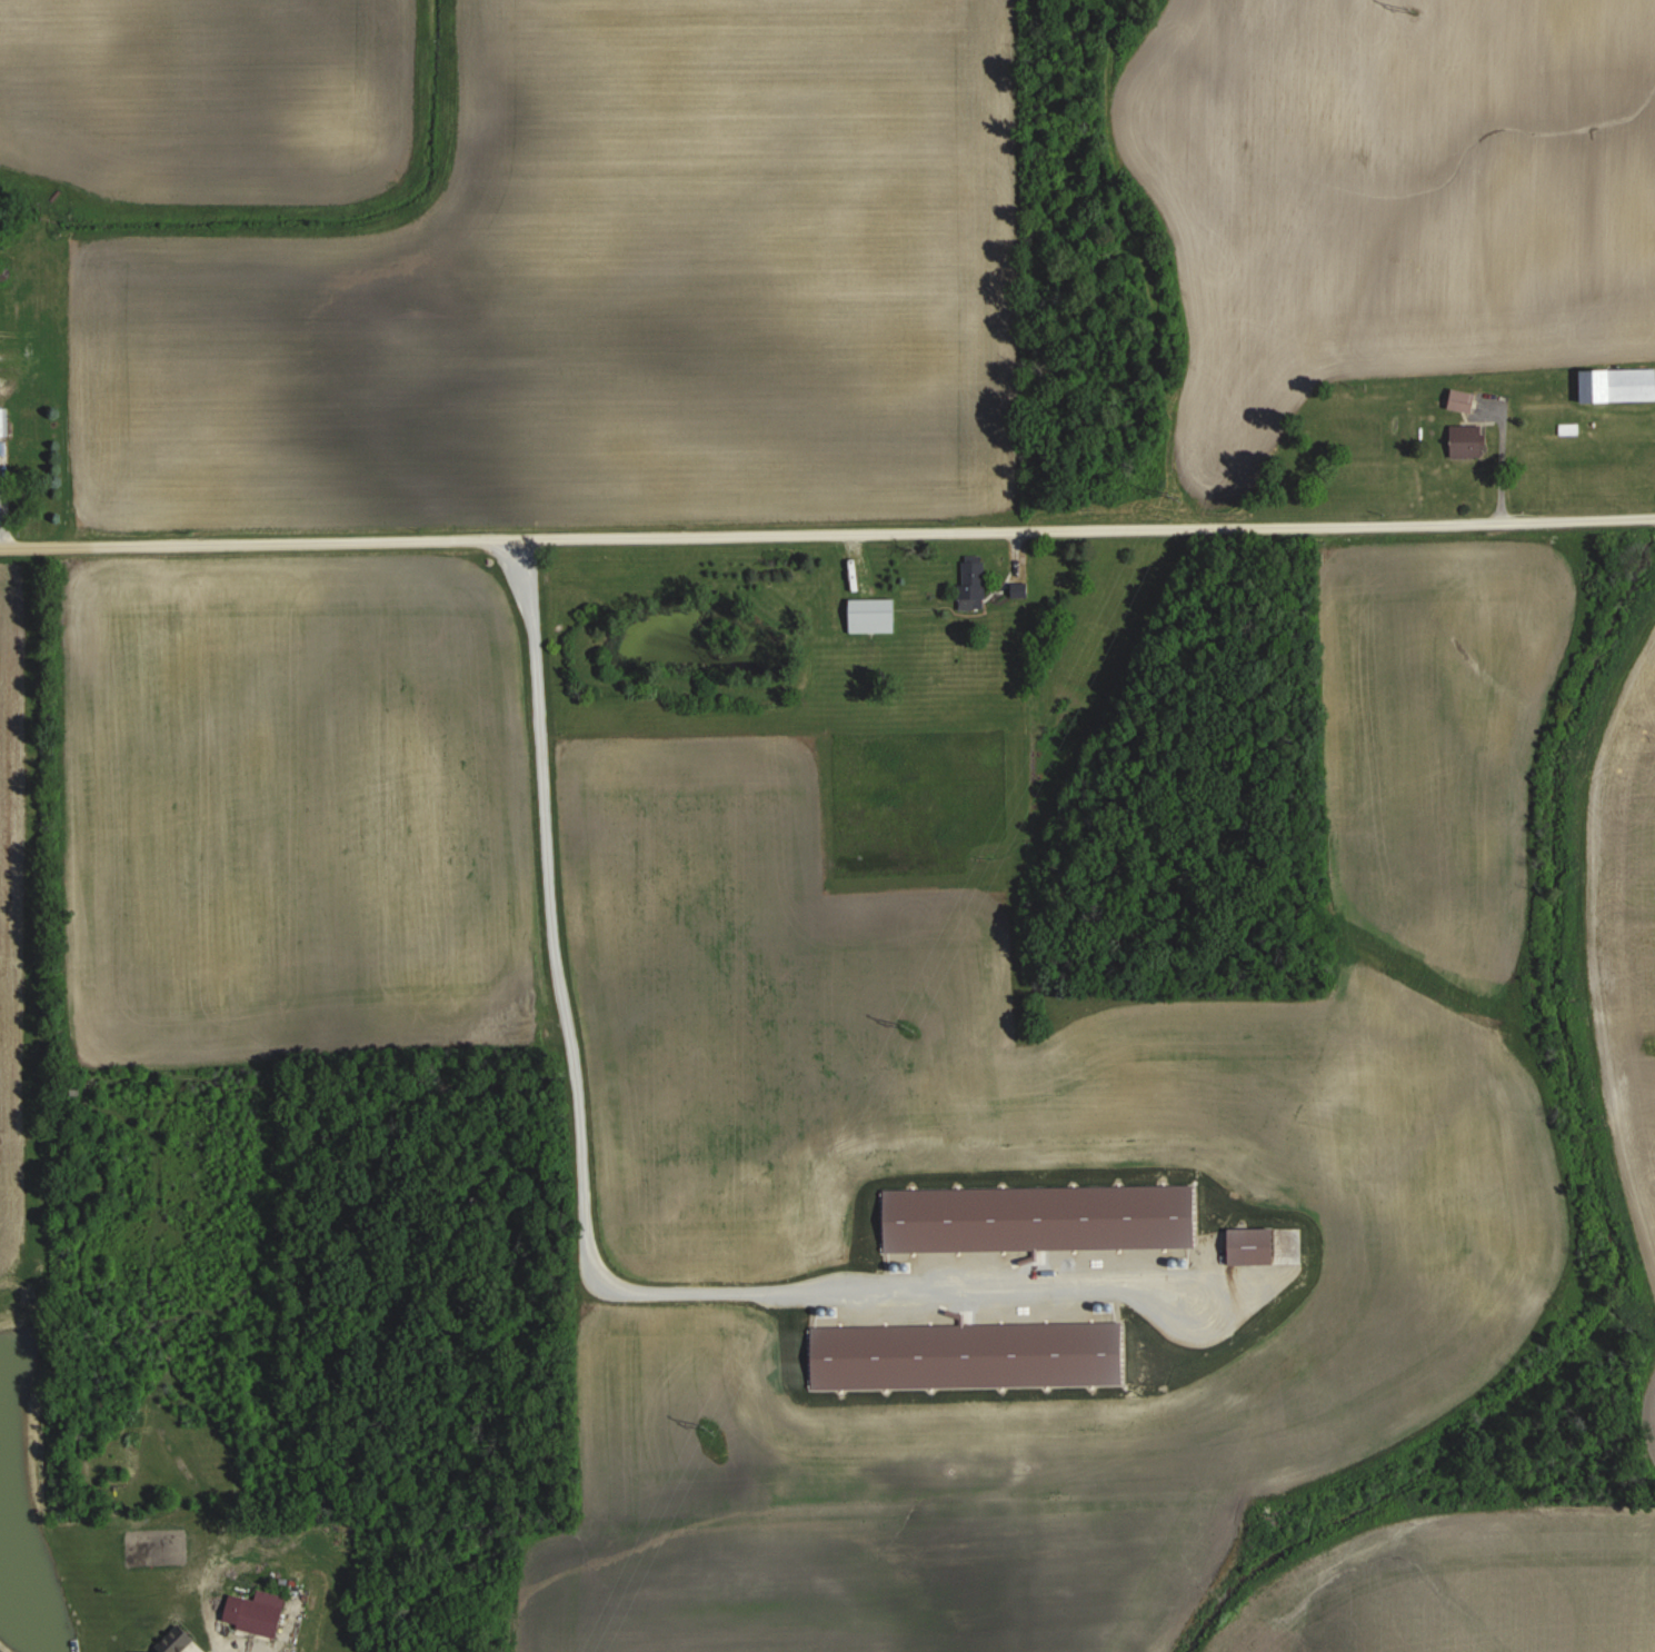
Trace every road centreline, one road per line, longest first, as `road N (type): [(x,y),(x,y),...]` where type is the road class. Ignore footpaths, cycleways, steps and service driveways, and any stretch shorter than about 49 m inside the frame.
road 1 (residential): [(0,545),(1654,515)]

